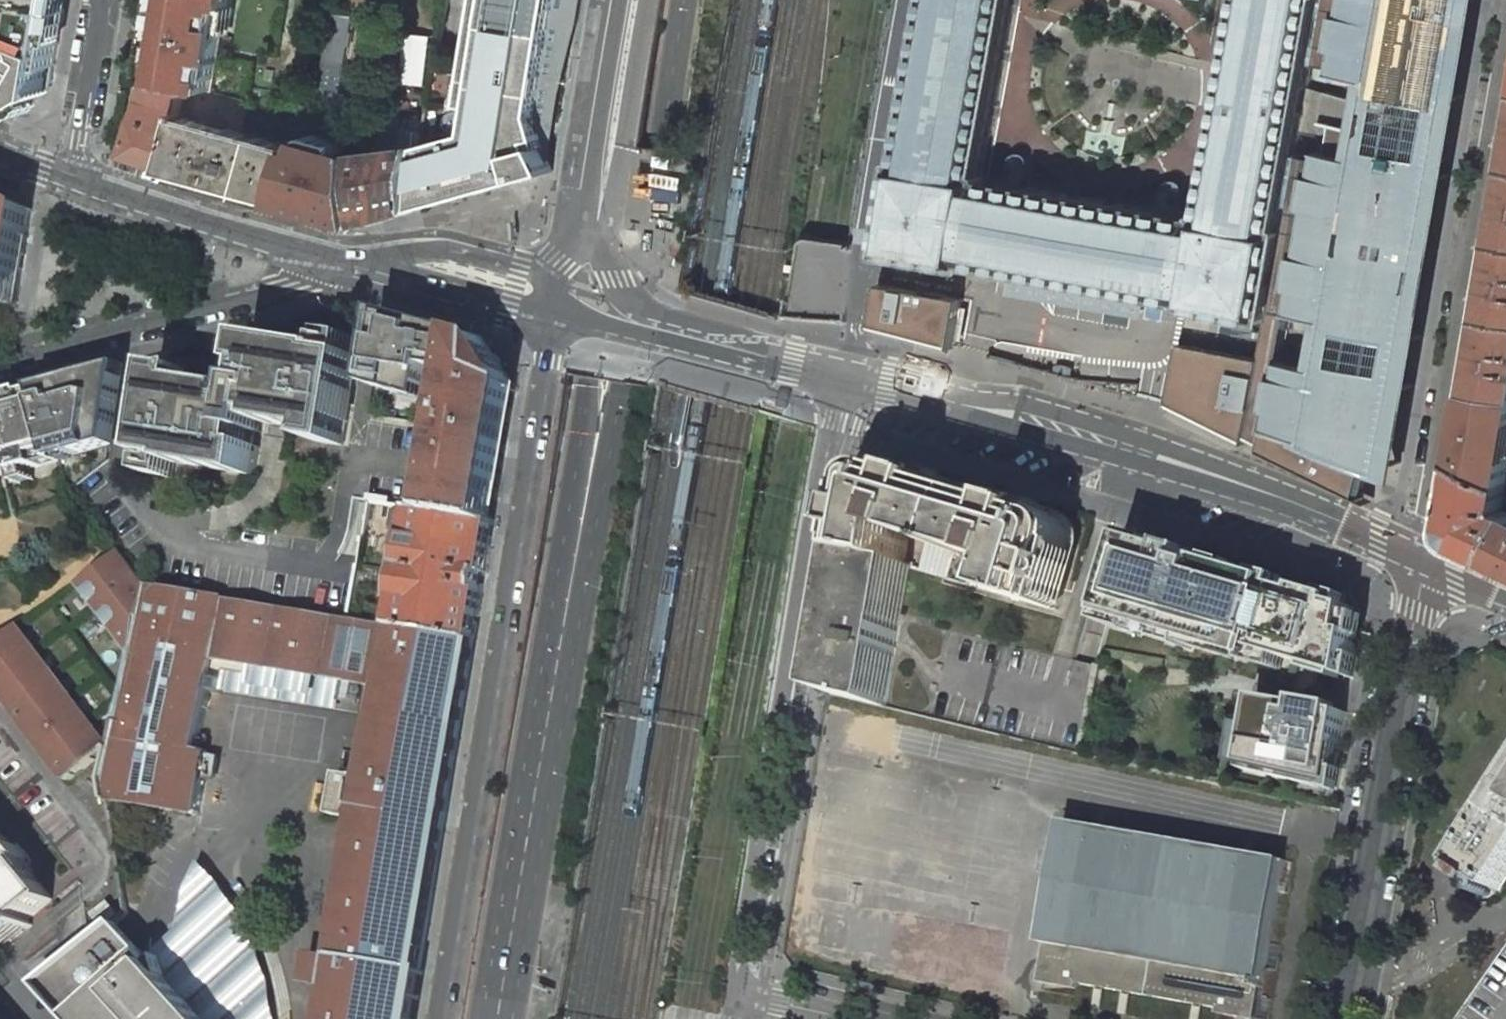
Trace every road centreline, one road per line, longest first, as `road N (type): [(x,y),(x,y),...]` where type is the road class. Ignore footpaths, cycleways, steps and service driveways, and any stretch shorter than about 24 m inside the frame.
road 1 (primary): [(559,330),(446,1018)]
road 2 (primary): [(561,638),(683,0)]
road 3 (primary): [(561,638),(582,376),(593,73),(606,0)]
road 4 (residential): [(844,377),(735,994)]
road 5 (secondary): [(1414,560),(1261,489),(1020,414),(844,377)]
road 6 (residential): [(1341,1018),(1414,560)]
road 7 (primary): [(494,1018),(561,638)]
road 8 (primary): [(658,329),(608,267),(652,0)]
road 9 (residential): [(621,0),(559,330)]
road 10 (residential): [(0,367),(307,281),(316,269)]
road 11 (secondary): [(69,187),(316,269)]
road 12 (secondary): [(316,269),(559,330)]
road 13 (secondary): [(658,329),(844,377)]
road 14 (residential): [(69,187),(105,0)]
road 15 (residential): [(735,994),(855,1018)]

